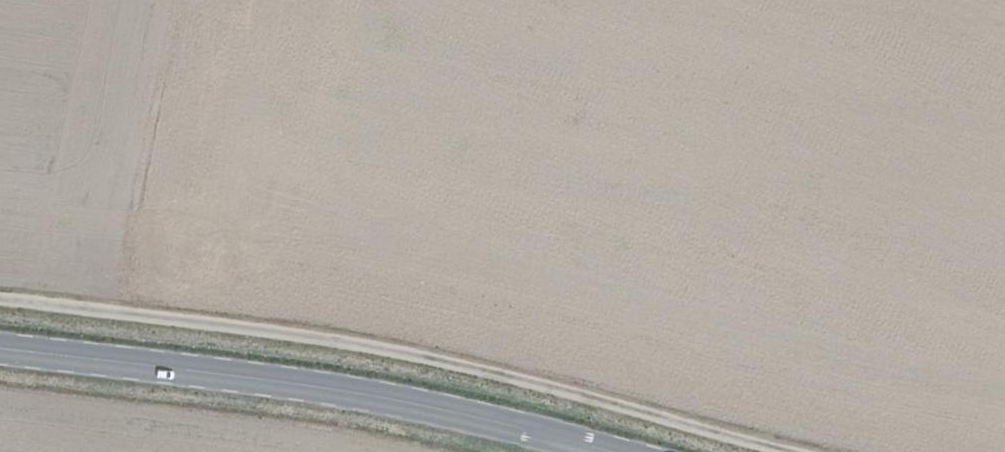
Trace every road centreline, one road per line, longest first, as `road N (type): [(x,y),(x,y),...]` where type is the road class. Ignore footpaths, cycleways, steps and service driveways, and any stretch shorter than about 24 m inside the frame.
road 1 (track): [(769,451),(428,361),(0,301)]
road 2 (unclassified): [(603,451),(386,396),(0,351)]

